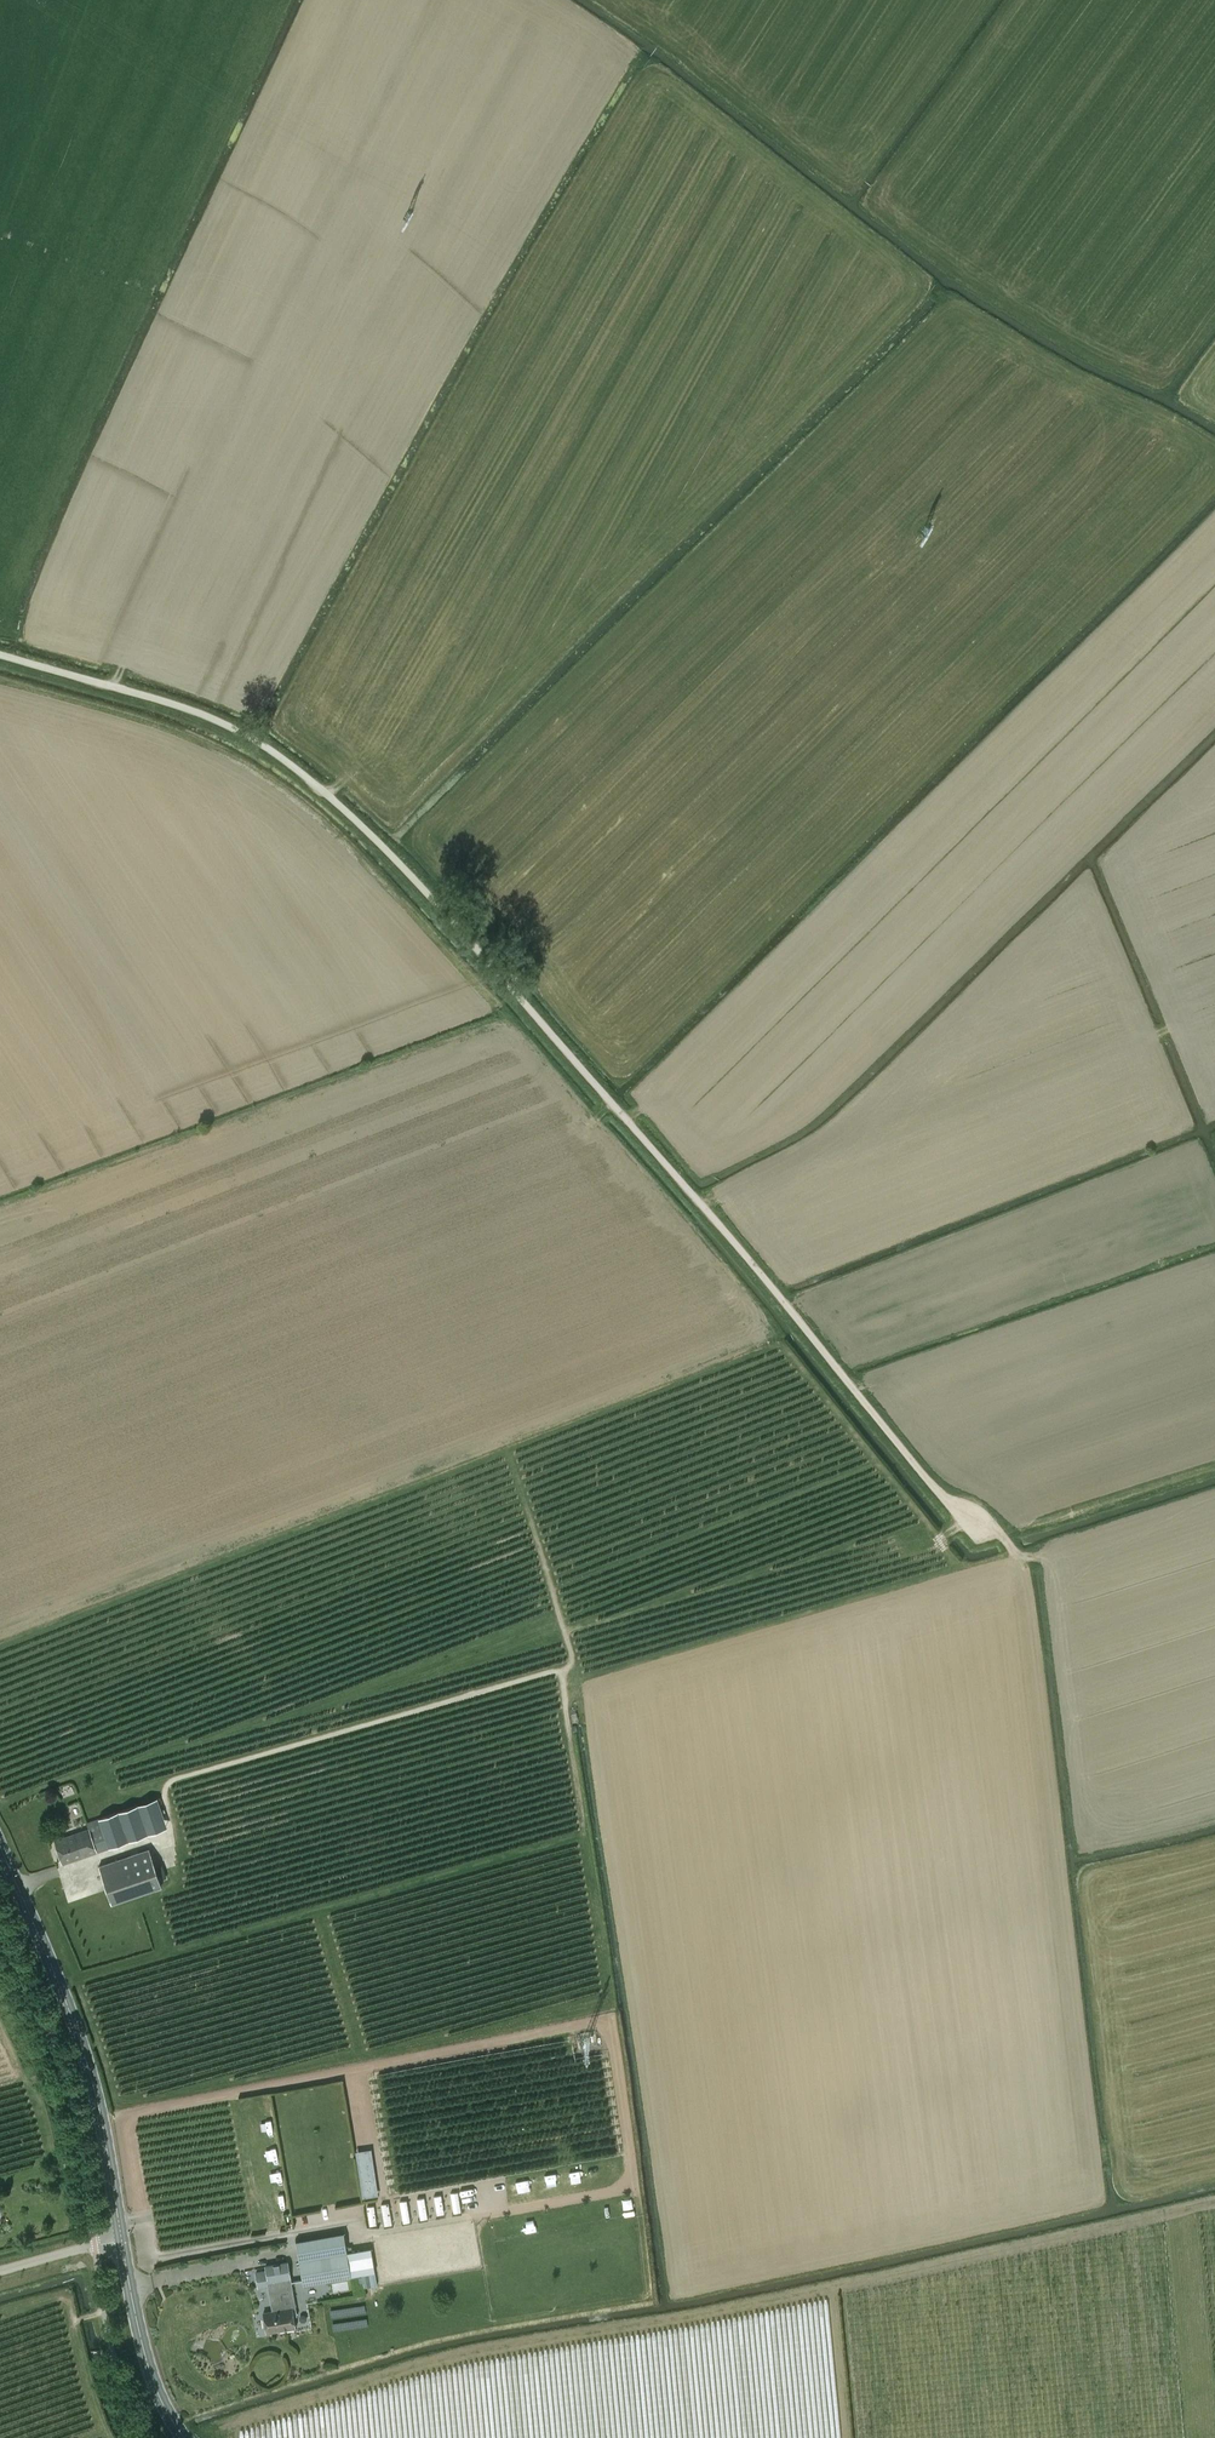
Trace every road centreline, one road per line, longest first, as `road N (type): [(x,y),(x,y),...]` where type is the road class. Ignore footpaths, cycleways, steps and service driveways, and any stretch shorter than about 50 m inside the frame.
road 1 (unclassified): [(976,1536),(419,882),(327,792),(288,761),(196,712),(0,657)]
road 2 (secondary): [(122,2239),(86,2056),(0,1846)]
road 3 (secondary): [(185,2437),(154,2385),(122,2239)]
road 4 (unclassified): [(0,2269),(122,2239)]

